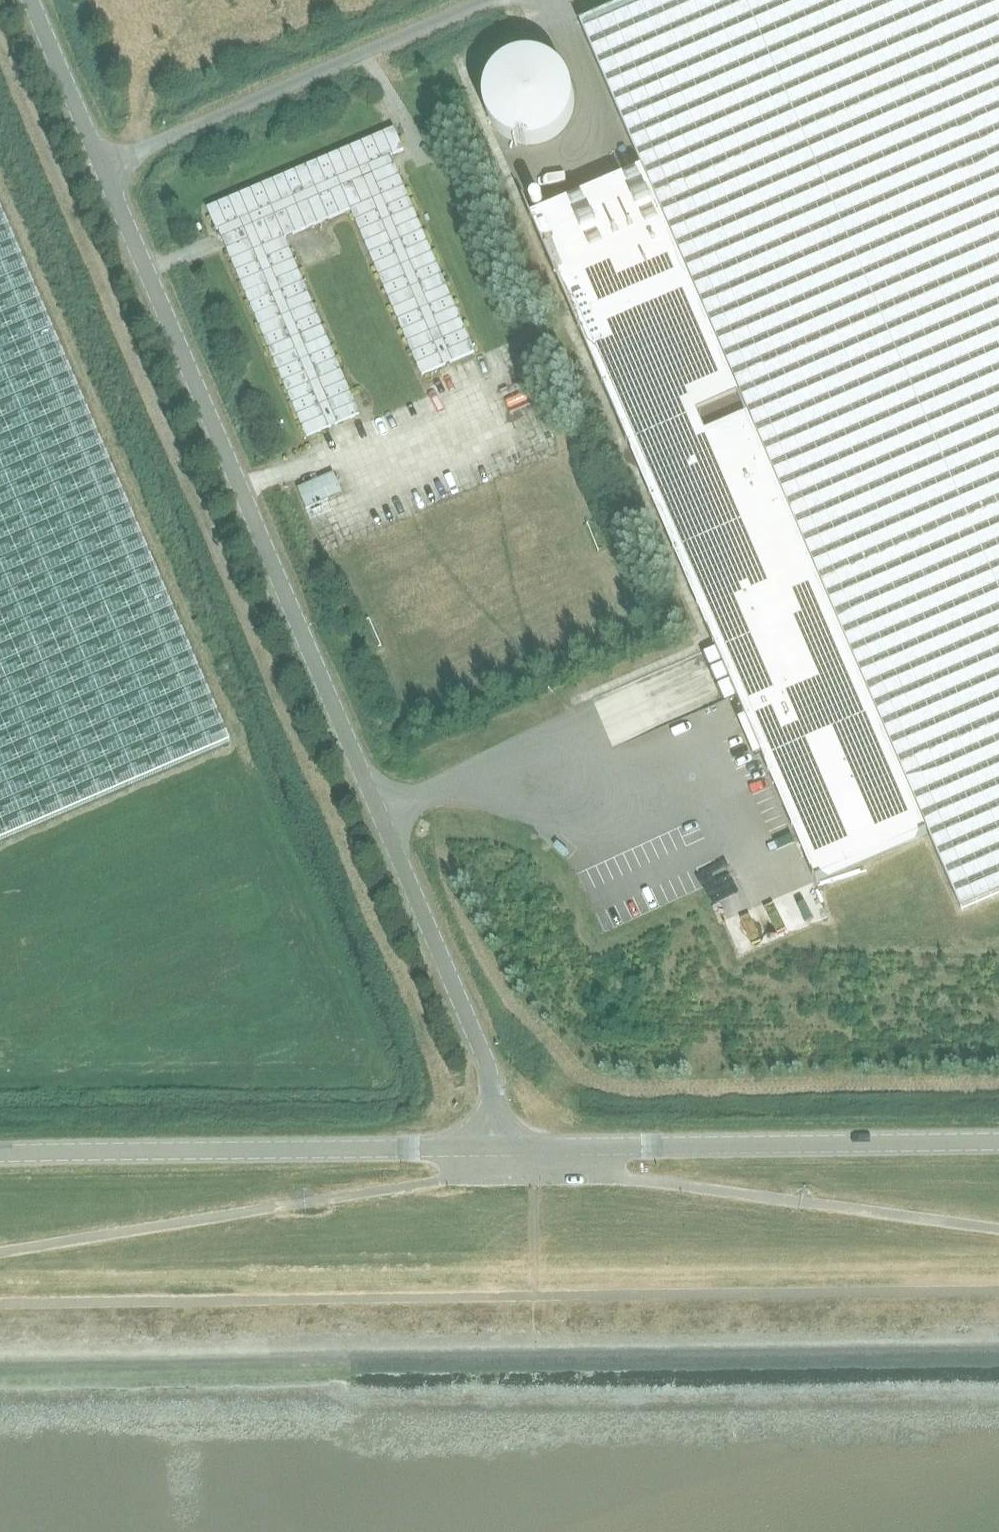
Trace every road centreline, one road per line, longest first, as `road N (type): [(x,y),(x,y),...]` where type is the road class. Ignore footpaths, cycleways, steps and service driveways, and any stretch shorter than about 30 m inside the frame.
road 1 (unclassified): [(496,1148),(491,1072),(102,166)]
road 2 (unclassified): [(496,1148),(998,1146)]
road 3 (unclassified): [(0,1159),(496,1148)]
road 4 (unclassified): [(102,166),(489,0)]
road 5 (unclassified): [(102,166),(31,0)]

